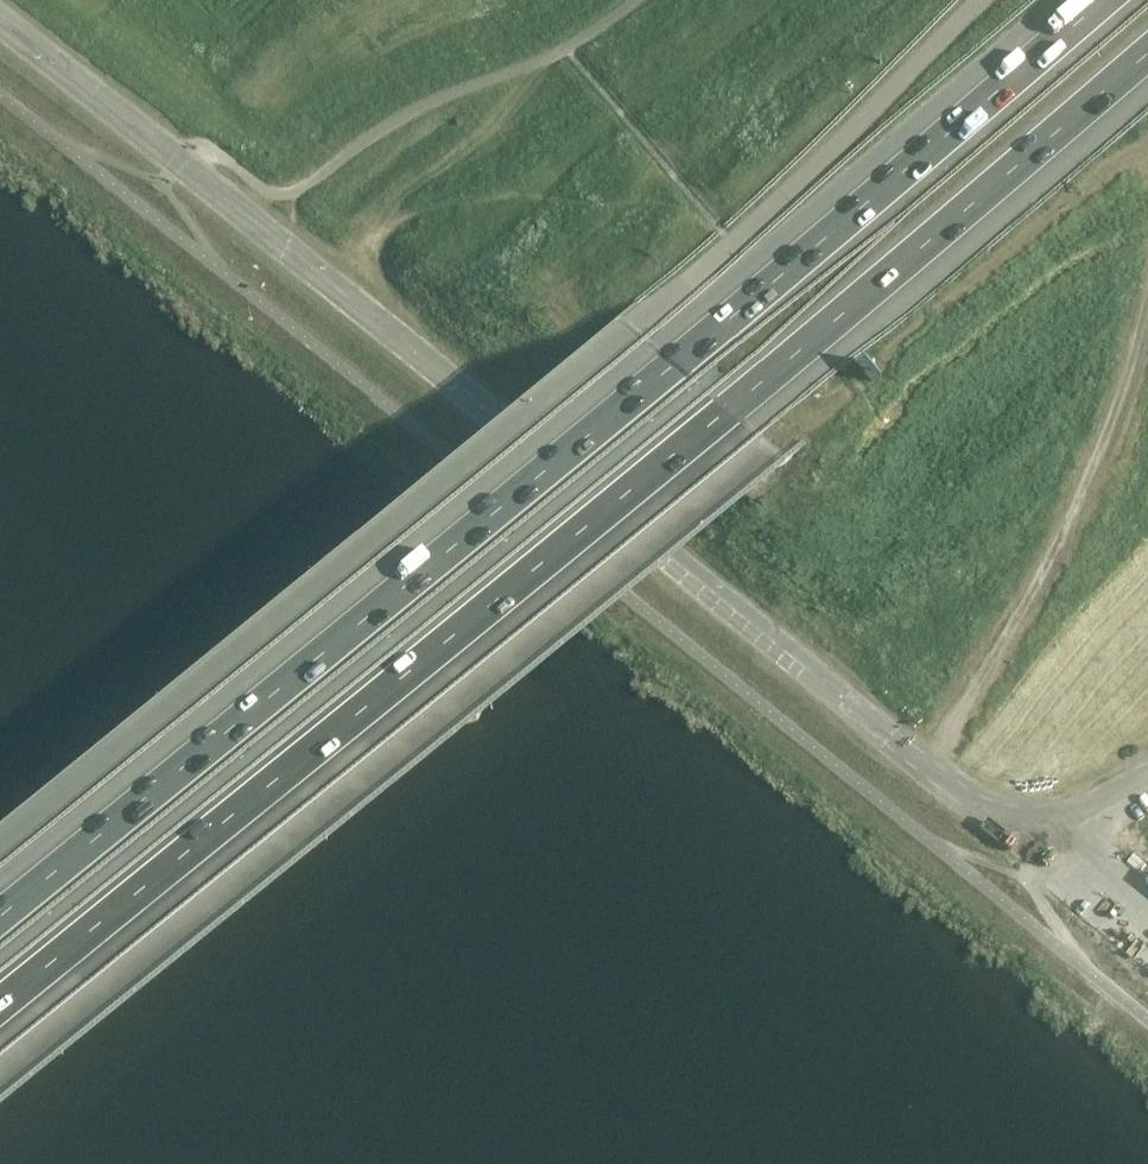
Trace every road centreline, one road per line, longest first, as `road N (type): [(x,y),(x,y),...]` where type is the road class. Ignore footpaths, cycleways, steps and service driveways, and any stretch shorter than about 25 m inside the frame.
road 1 (motorway): [(0,1007),(726,414),(1147,50)]
road 2 (motorway): [(1101,0),(672,367),(0,918)]
road 3 (tertiary): [(1147,777),(1091,805),(1043,815),(999,808),(956,786),(0,24)]
road 4 (unclassified): [(983,0),(629,334),(0,849)]
road 5 (track): [(927,763),(1032,592),(1114,419),(1147,300)]
road 6 (track): [(1147,145),(1125,153),(767,447)]

